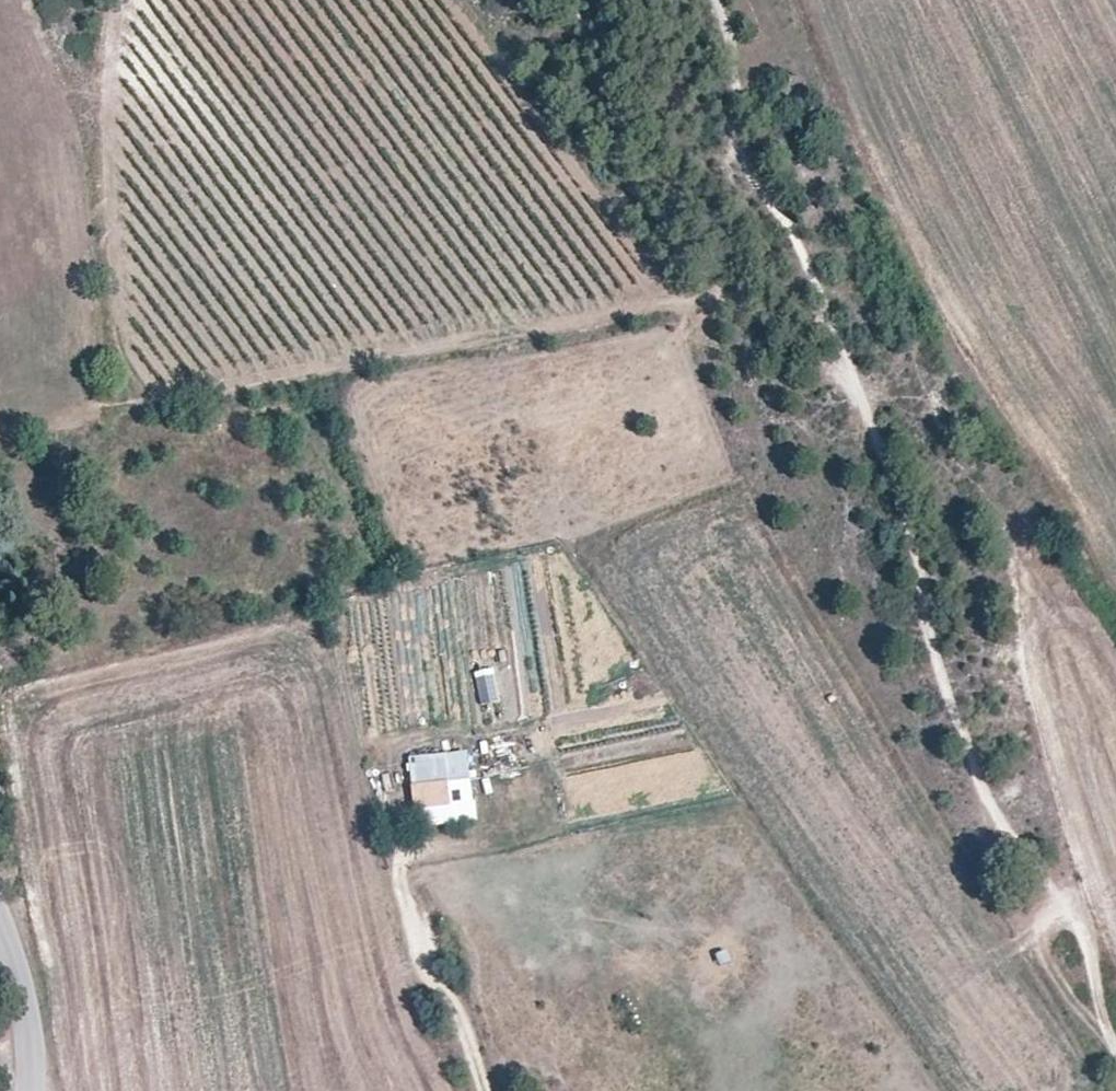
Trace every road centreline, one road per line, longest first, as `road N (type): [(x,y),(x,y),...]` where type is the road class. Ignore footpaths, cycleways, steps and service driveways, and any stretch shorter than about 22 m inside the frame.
road 1 (track): [(713,0),(724,30),(731,125),(817,290),(909,520),(931,653),(962,749),(1076,919),(1115,1040)]
road 2 (track): [(399,856),(430,974),(452,1003),(484,1090)]
road 3 (residential): [(27,1090),(21,994),(0,929)]

